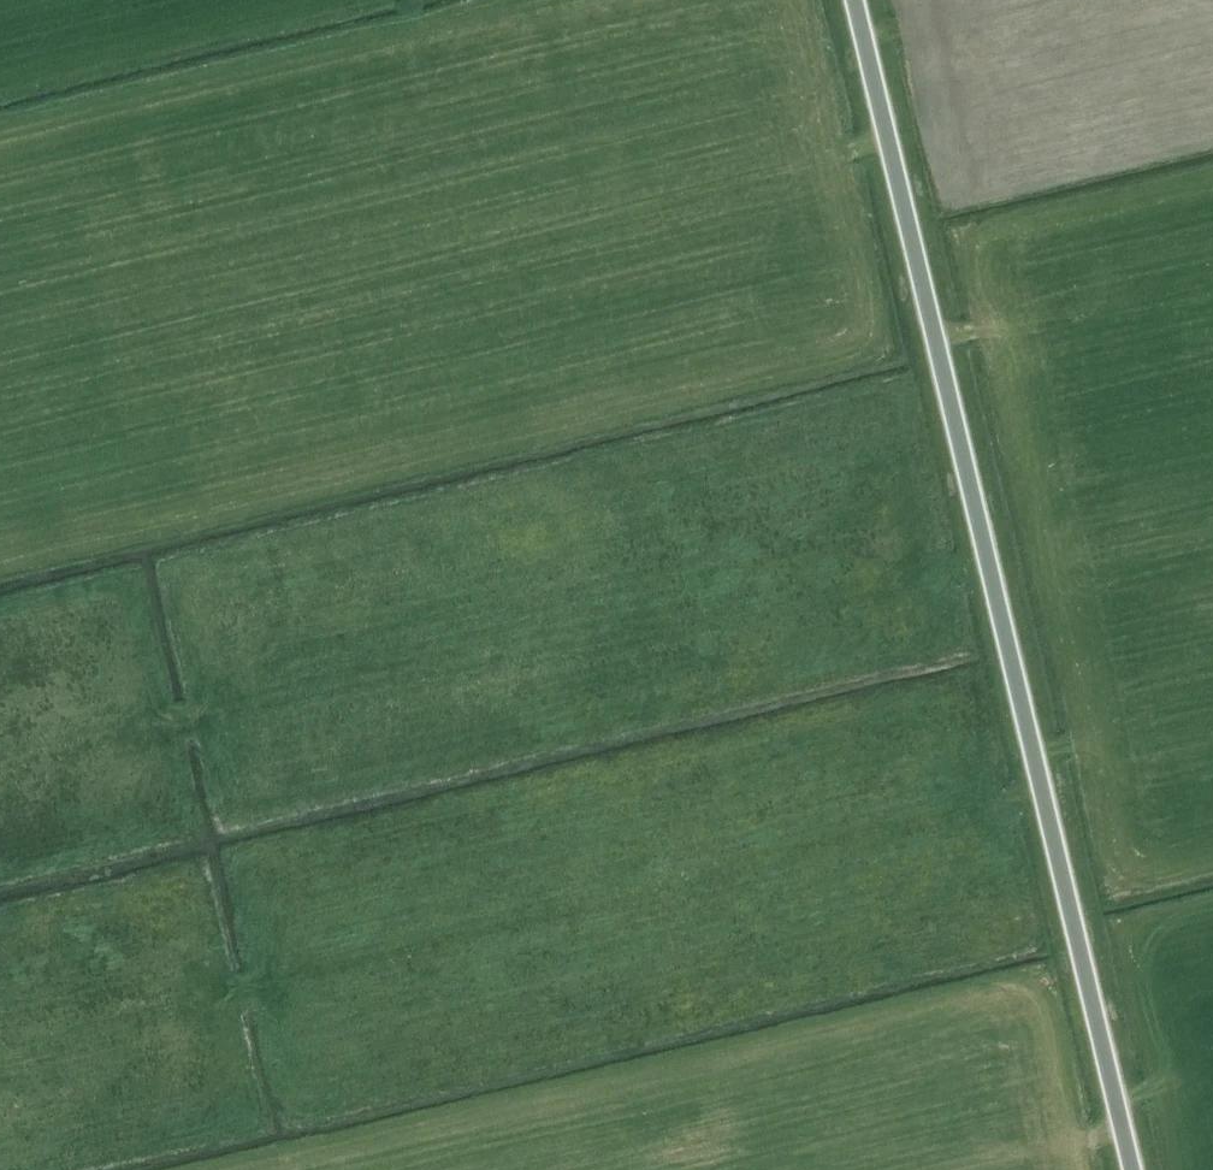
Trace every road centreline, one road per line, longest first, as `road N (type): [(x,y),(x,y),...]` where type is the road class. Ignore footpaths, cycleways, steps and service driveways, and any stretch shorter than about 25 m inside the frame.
road 1 (unclassified): [(1131,1169),(854,0)]

